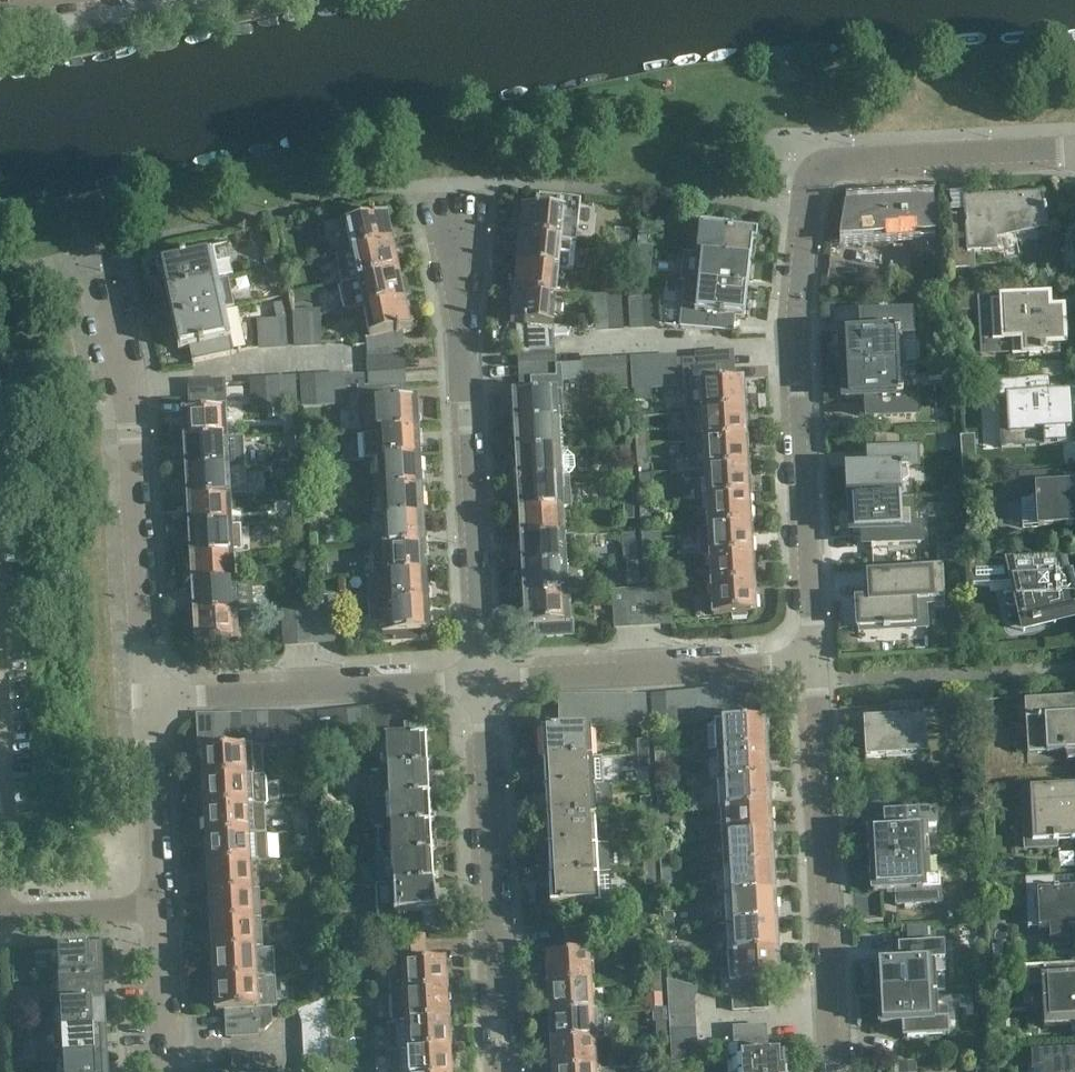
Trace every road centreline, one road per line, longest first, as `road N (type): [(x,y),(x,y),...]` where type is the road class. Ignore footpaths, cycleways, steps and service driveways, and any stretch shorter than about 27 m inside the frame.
road 1 (residential): [(811,665),(793,346),(806,215),(819,167),(1074,151)]
road 2 (residential): [(482,680),(451,189)]
road 3 (residential): [(154,698),(129,385),(97,262)]
road 4 (residential): [(482,680),(504,1071)]
road 5 (residential): [(833,1014),(811,665)]
road 6 (residential): [(482,680),(811,665)]
road 7 (residential): [(154,698),(482,680)]
road 8 (residential): [(156,908),(148,751),(154,698)]
road 9 (residential): [(167,1071),(156,908)]
road 10 (residential): [(0,918),(156,908)]

